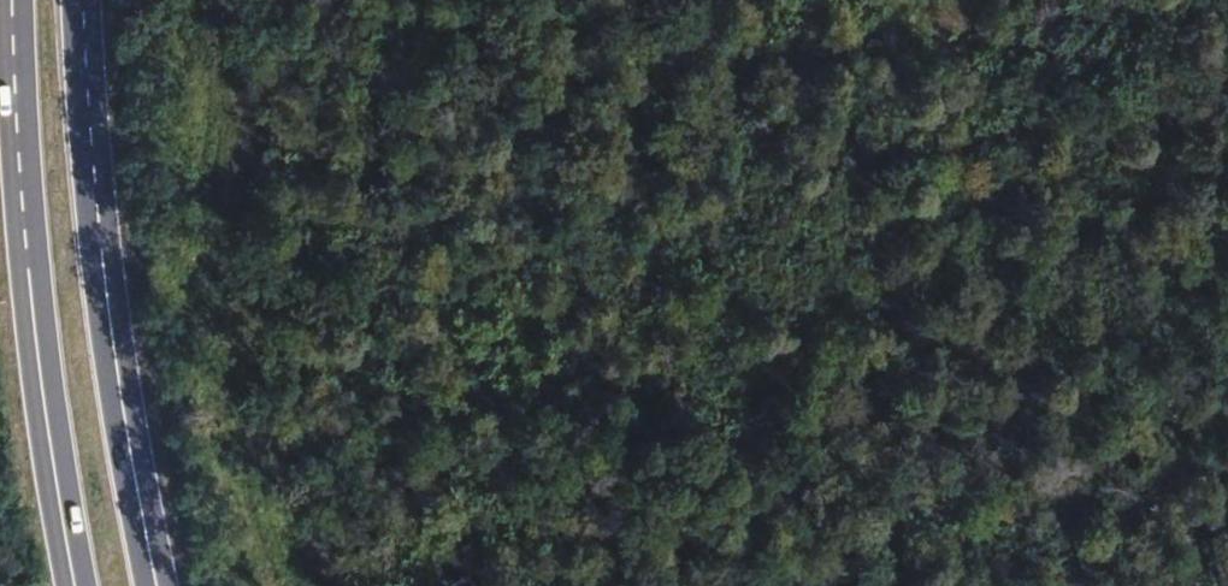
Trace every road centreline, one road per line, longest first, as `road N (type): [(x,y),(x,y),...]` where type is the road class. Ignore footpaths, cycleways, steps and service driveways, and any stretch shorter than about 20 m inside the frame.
road 1 (primary): [(167,585),(108,208),(84,177)]
road 2 (primary): [(145,585),(112,406),(84,177)]
road 3 (primary): [(40,271),(23,302),(66,585)]
road 4 (primary): [(40,271),(86,585)]
road 5 (primary): [(23,0),(40,271)]
road 6 (primary): [(84,177),(72,0)]

